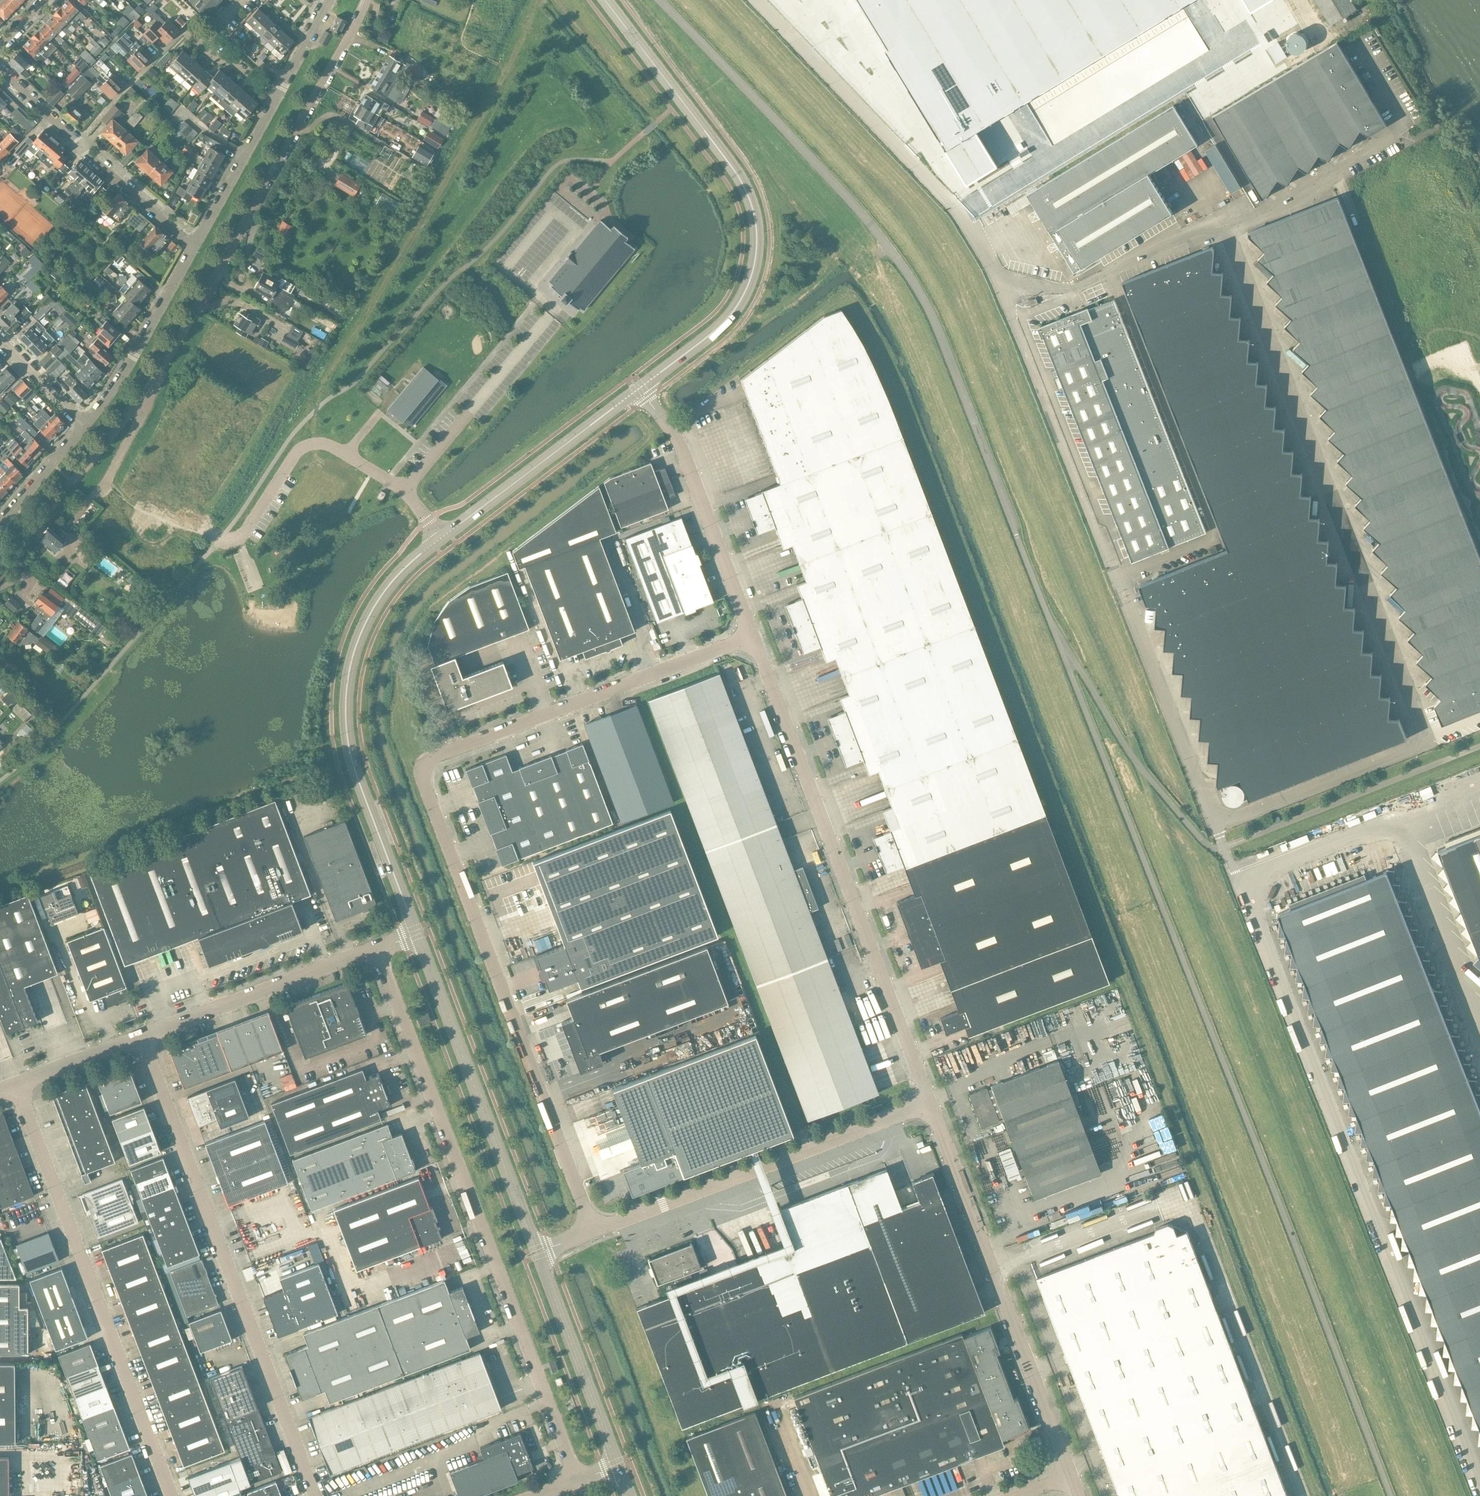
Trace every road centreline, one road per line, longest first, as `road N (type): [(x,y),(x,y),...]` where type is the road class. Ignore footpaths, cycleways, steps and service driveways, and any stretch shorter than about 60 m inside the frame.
road 1 (unclassified): [(1479,1485),(1003,288),(948,202),(757,0)]
road 2 (unclassified): [(595,1233),(424,767),(751,635)]
road 3 (residential): [(0,568),(156,378),(366,0)]
road 4 (unclassified): [(575,1479),(376,950)]
road 5 (unclassified): [(928,1105),(751,635)]
road 6 (unclassified): [(314,1495),(142,1040)]
road 7 (tertiary): [(638,389),(723,324),(741,300),(752,274),(756,225),(724,154),(606,0)]
road 8 (unclassified): [(172,1495),(13,1086)]
road 9 (tertiary): [(415,933),(357,778),(346,694),(372,611),(442,538)]
road 10 (unclassified): [(1069,1475),(928,1105)]
road 11 (unclassified): [(595,1233),(928,1105)]
road 12 (tertiary): [(538,1256),(415,933)]
road 13 (unclassified): [(751,635),(679,441),(638,389)]
road 14 (residential): [(194,247),(0,67)]
road 15 (unclassified): [(142,1040),(376,950)]
road 16 (tertiary): [(442,538),(638,389)]
road 17 (residential): [(403,487),(312,444),(294,455),(236,544),(221,538)]
road 18 (residential): [(403,487),(550,315)]
road 19 (tertiary): [(617,1461),(538,1256)]
road 20 (residential): [(85,425),(194,247)]
road 21 (residential): [(194,247),(277,96)]
road 22 (unclassified): [(13,1086),(142,1040)]
road 23 (residential): [(0,520),(85,425)]
road 24 (residential): [(85,425),(0,340)]

